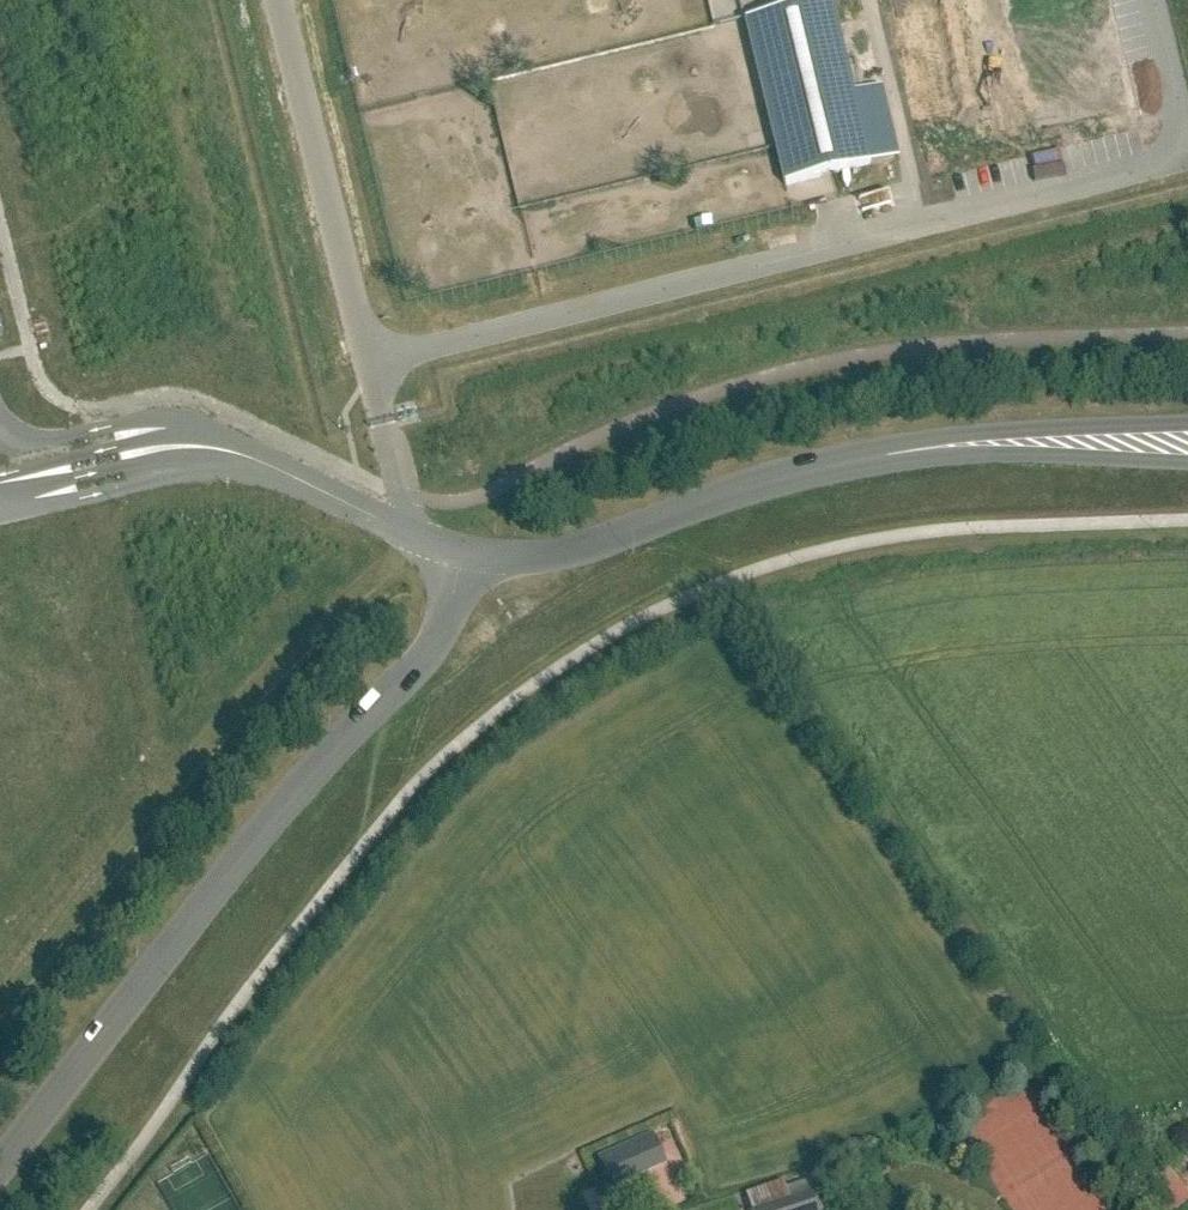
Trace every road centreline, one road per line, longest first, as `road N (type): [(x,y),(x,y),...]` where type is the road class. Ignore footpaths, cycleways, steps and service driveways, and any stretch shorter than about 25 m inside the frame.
road 1 (tertiary): [(0,1169),(225,880),(334,750),(427,658),(445,627),(458,553),(522,559),(594,547),(769,482),(916,450)]
road 2 (tertiary): [(1187,423),(973,434),(916,450)]
road 3 (tertiary): [(916,450),(1187,460)]

